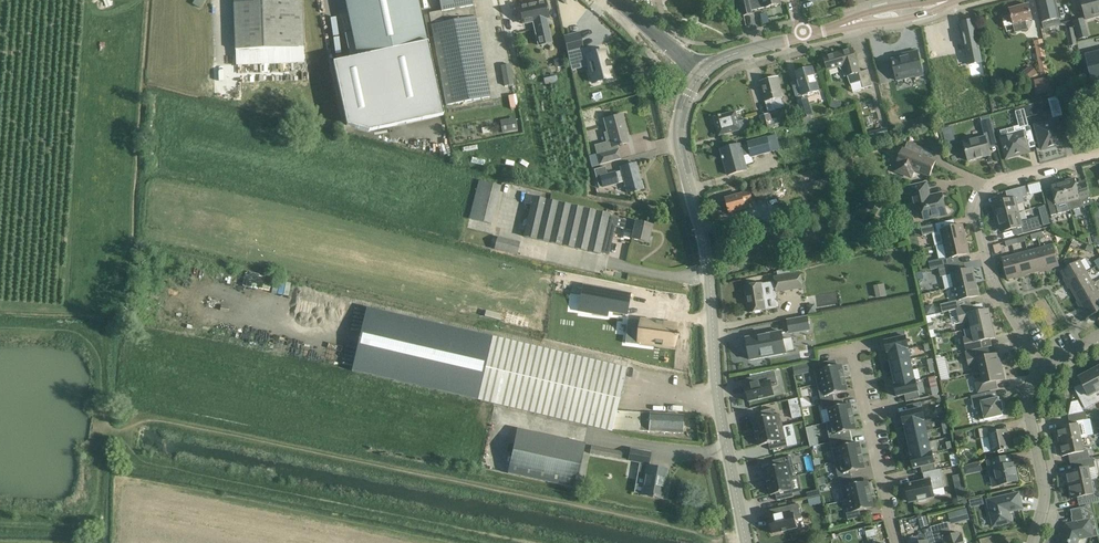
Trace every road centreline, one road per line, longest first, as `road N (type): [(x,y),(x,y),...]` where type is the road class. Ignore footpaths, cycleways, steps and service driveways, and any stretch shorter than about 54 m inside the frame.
road 1 (tertiary): [(746,542),(719,406),(702,227),(678,136),(688,93),(704,74)]
road 2 (residential): [(1098,153),(996,181),(980,201),(991,276),(1044,370)]
road 3 (residential): [(853,351),(895,542)]
road 4 (residential): [(1033,542),(1045,496),(1027,405),(1044,370)]
road 5 (tertiary): [(829,31),(910,19),(956,0)]

